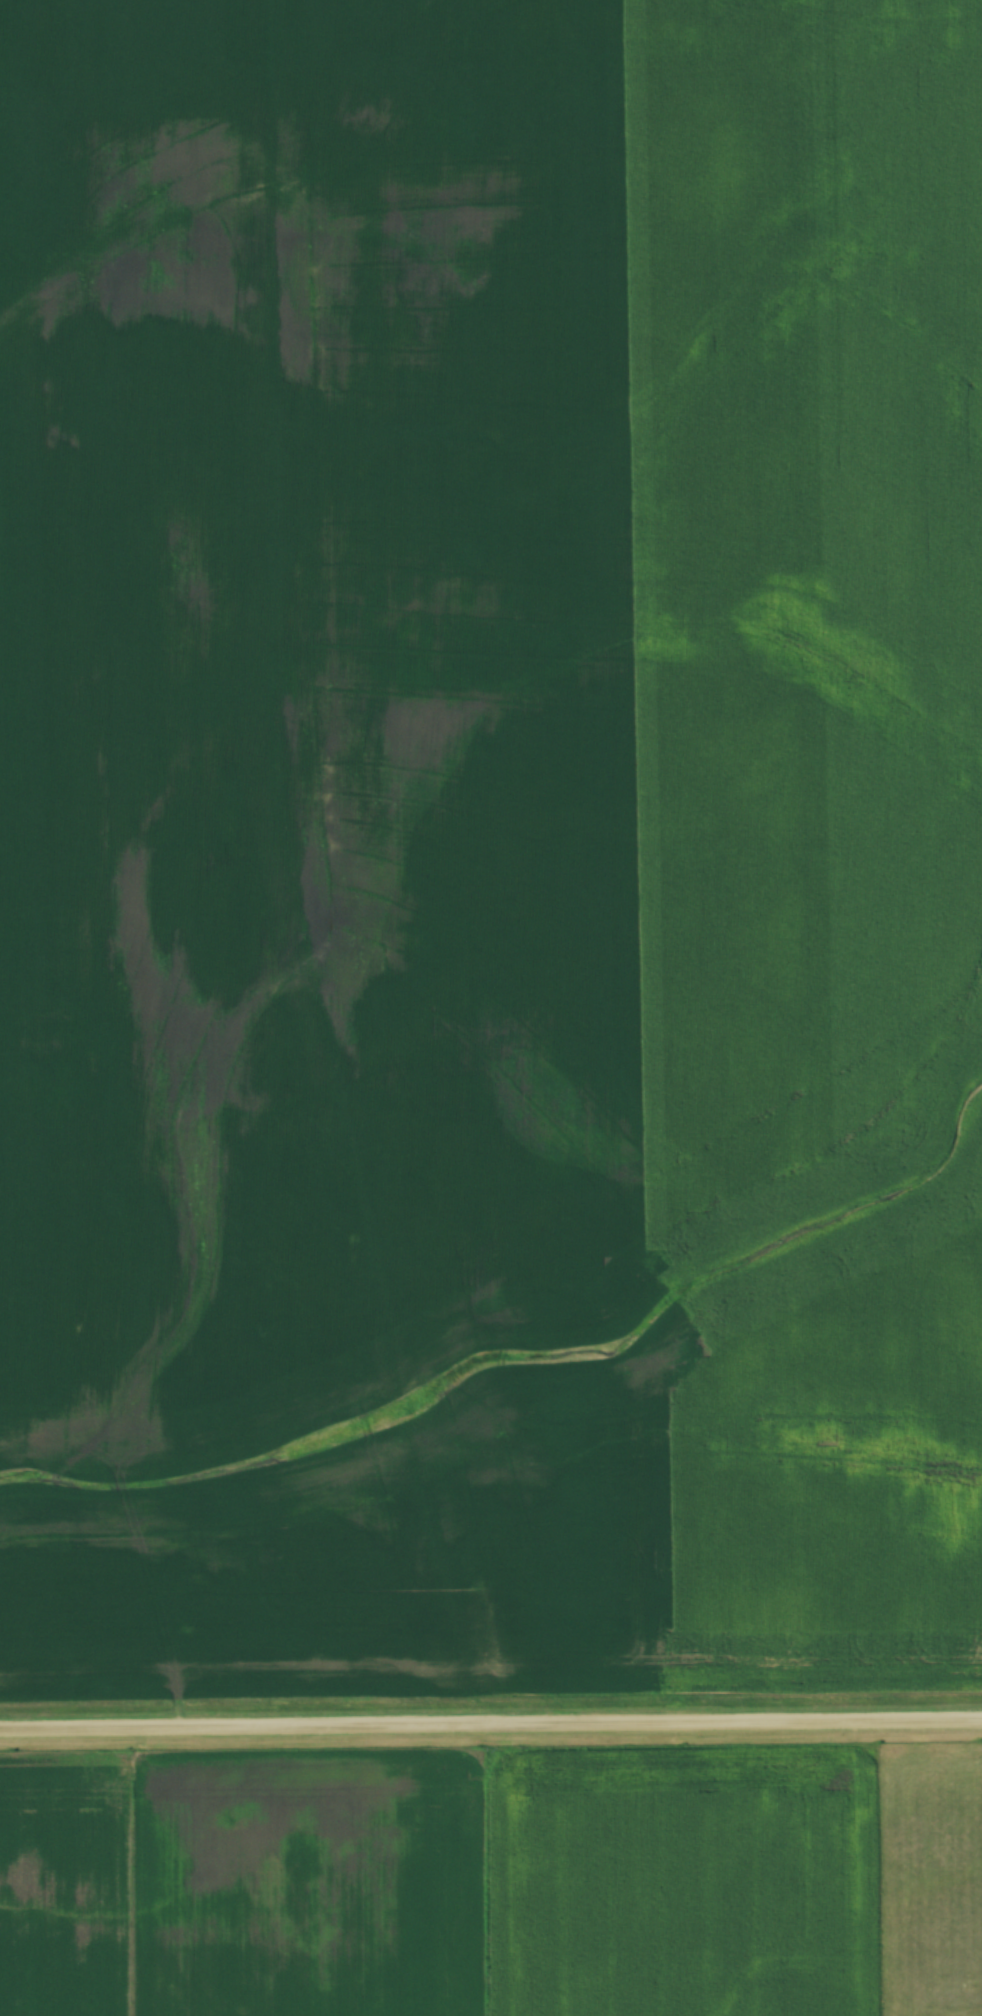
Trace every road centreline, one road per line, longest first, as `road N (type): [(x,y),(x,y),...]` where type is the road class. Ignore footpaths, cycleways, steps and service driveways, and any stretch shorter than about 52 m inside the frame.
road 1 (residential): [(981,1721),(0,1730)]

